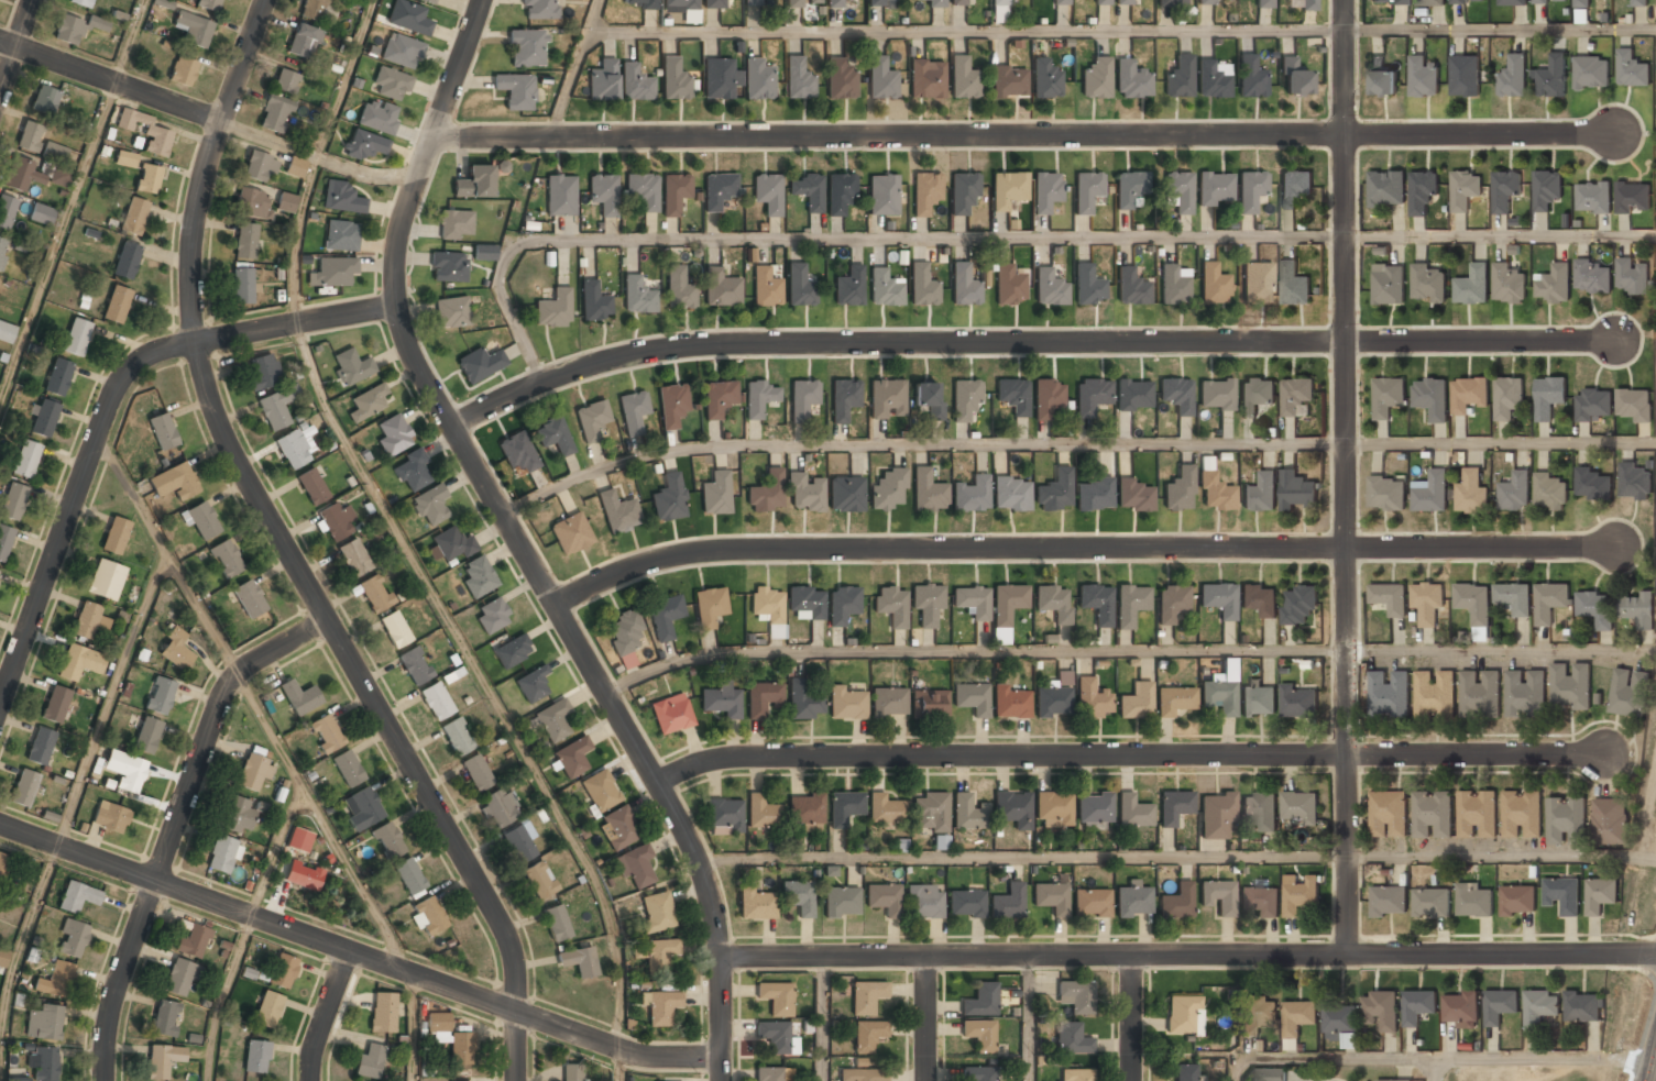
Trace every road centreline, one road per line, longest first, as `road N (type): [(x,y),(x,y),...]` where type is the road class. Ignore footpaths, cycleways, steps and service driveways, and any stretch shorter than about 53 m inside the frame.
road 1 (residential): [(431,141),(1614,134)]
road 2 (residential): [(450,429),(545,379),(671,349),(1616,341)]
road 3 (tertiary): [(265,0),(199,194),(190,300),(204,384),(231,452),(504,930),(517,1080)]
road 4 (residential): [(553,605),(648,562),(737,550),(1615,547)]
road 5 (residential): [(722,1080),(720,939),(694,849),(405,345),(396,260),(431,141)]
road 6 (residential): [(1347,957),(1344,0)]
road 7 (residential): [(656,784),(689,768),(757,758),(1603,754)]
road 8 (residential): [(721,957),(1655,955)]
road 9 (residential): [(722,1058),(624,1050),(0,824)]
road 10 (residential): [(396,305),(169,348),(136,366),(112,402),(0,706)]
road 11 (residential): [(326,620),(246,665),(227,692),(121,978),(108,1080)]
road 12 (residential): [(220,122),(0,40)]
road 13 (residential): [(220,122),(368,176),(420,173)]
road 14 (residential): [(431,141),(482,0)]
road 15 (residential): [(349,951),(310,1080)]
road 16 (residential): [(927,1080),(926,956)]
road 17 (residential): [(1132,1080),(1131,957)]

